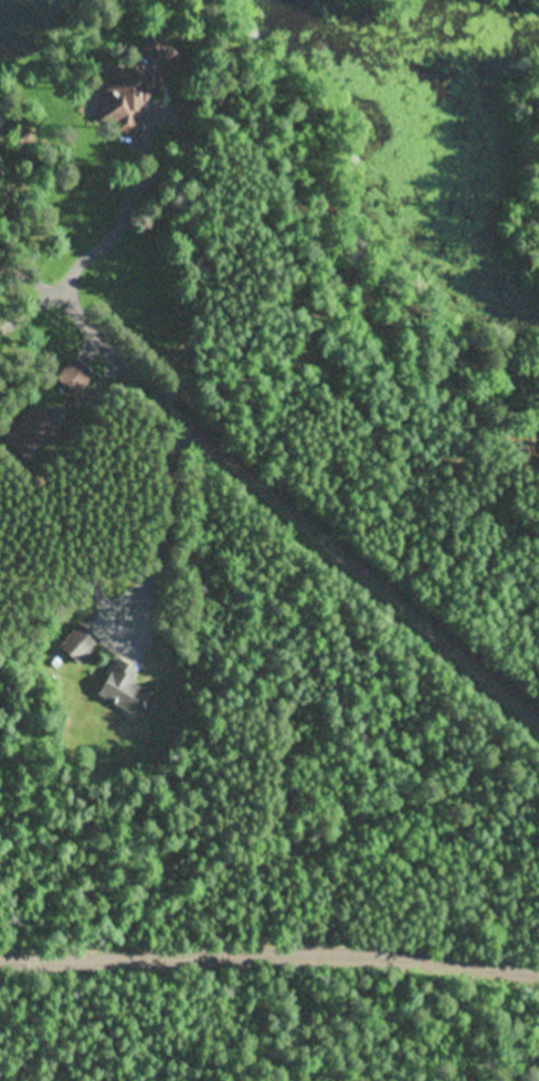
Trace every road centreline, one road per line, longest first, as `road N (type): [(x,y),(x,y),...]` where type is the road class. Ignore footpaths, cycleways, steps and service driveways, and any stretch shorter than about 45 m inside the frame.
road 1 (residential): [(538,714),(14,273)]
road 2 (residential): [(0,953),(341,938),(538,962)]

